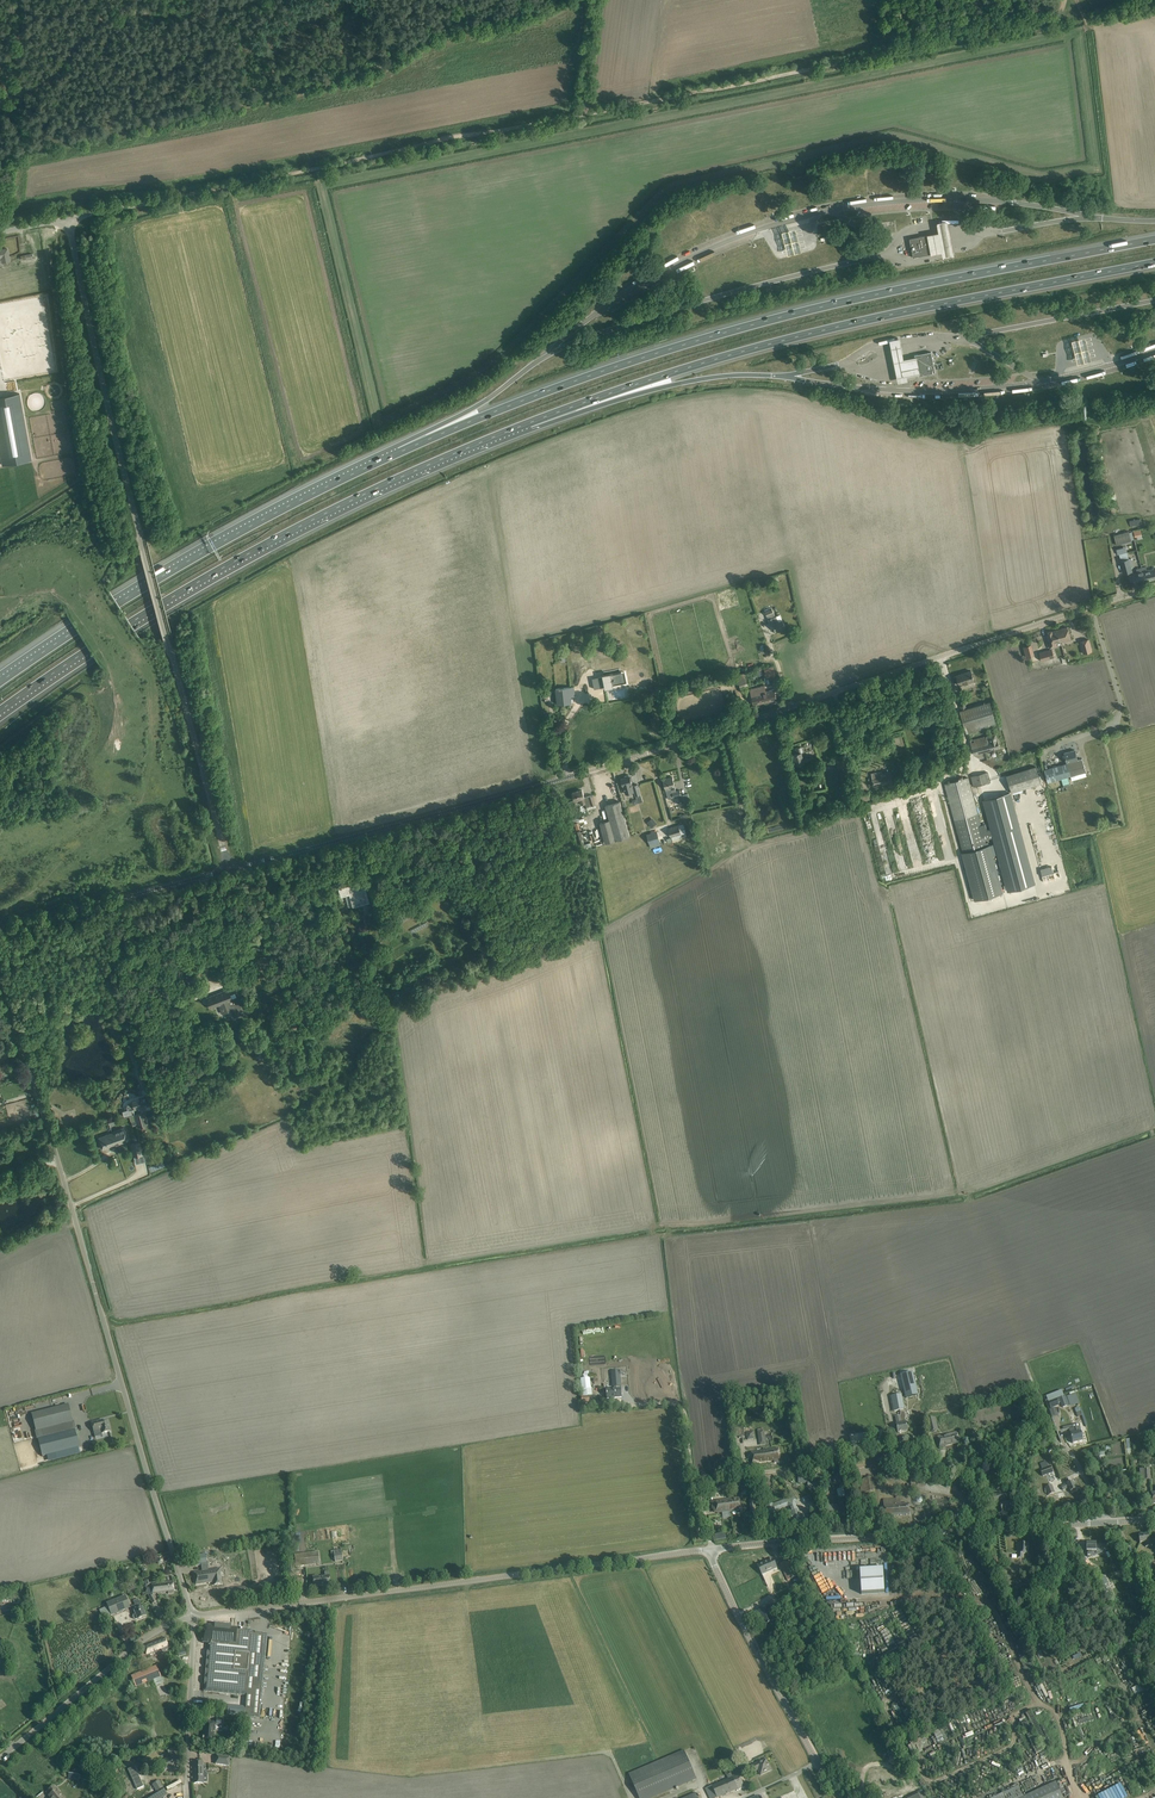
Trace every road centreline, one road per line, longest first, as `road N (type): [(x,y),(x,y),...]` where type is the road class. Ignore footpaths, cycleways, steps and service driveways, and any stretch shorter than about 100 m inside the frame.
road 1 (motorway): [(1154,239),(727,331),(400,452)]
road 2 (unclassified): [(360,835),(624,760),(1092,607)]
road 3 (unclassified): [(193,1617),(0,969)]
road 4 (unclassified): [(229,869),(141,544),(67,219)]
road 5 (motorway): [(529,423),(837,327),(1154,262)]
road 6 (motorway): [(0,711),(130,622),(299,527),(529,423)]
road 7 (track): [(0,106),(44,135),(73,140),(367,75),(430,37),(560,0)]
road 8 (motorway): [(884,255),(735,291),(551,351),(400,452)]
road 9 (unclassified): [(193,1617),(711,1549)]
road 10 (motorway): [(400,452),(193,559),(0,682)]
road 11 (track): [(192,194),(578,115)]
road 12 (residential): [(993,1529),(972,1479),(896,1446),(749,1475),(700,1498)]
road 13 (track): [(764,78),(1044,22),(1063,0)]
road 14 (unclassified): [(711,1549),(993,1529)]
road 15 (unclassified): [(839,1797),(753,1645),(711,1549)]
road 16 (motorway): [(529,423),(707,377),(786,376)]
road 17 (track): [(594,0),(578,115),(703,91)]
road 18 (unclassified): [(0,1758),(142,1642),(193,1617)]
road 19 (unclassified): [(0,931),(229,869)]
road 20 (residential): [(1105,1522),(1078,1463),(1055,1438),(1018,1343)]
road 21 (motorway): [(959,338),(1154,300)]
road 22 (unclassified): [(189,1797),(193,1617)]
road 23 (residential): [(700,1498),(683,1409),(631,1405)]
road 24 (unclassified): [(229,869),(360,835)]
road 25 (residential): [(1109,727),(1126,710),(1092,607)]
road 26 (unclassified): [(67,219),(192,194)]

